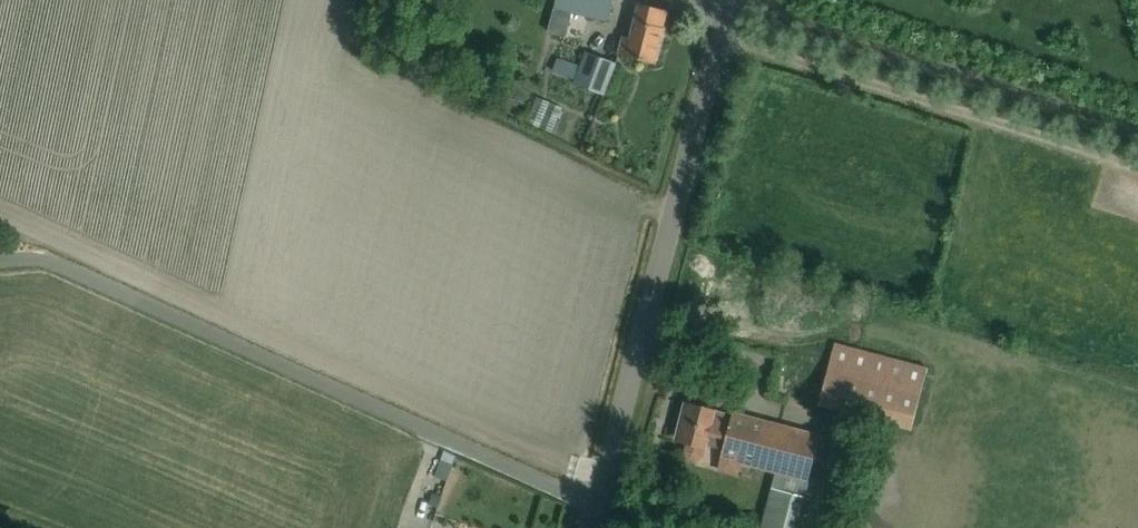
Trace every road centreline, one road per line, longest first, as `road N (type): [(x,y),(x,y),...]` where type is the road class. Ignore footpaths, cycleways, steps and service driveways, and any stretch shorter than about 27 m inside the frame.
road 1 (unclassified): [(591,527),(724,29)]
road 2 (unclassified): [(1137,159),(724,29)]

